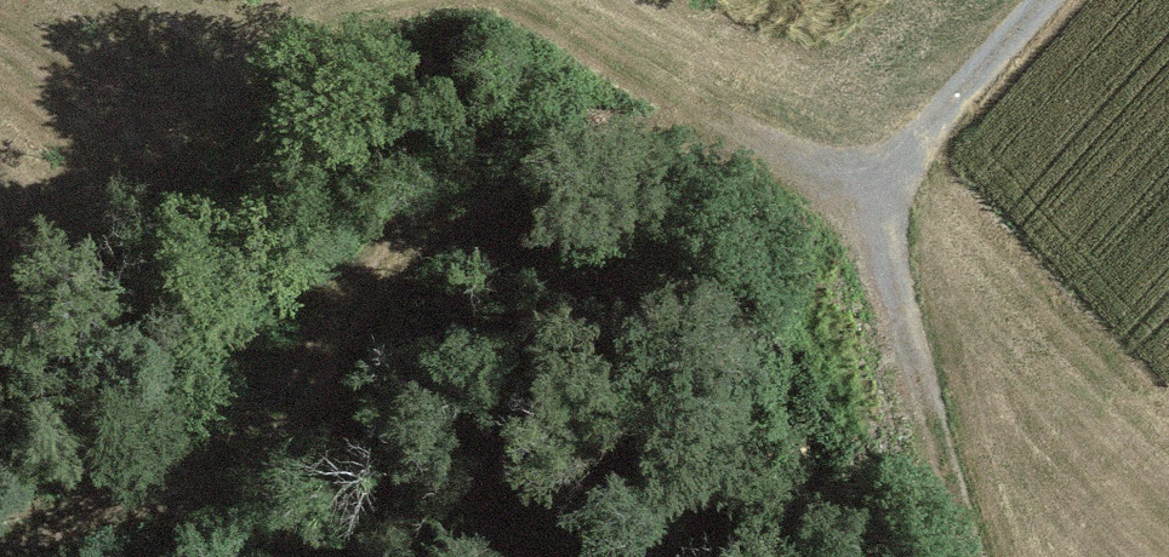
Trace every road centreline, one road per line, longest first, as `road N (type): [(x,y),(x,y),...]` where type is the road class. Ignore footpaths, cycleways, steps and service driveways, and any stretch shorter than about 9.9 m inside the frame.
road 1 (track): [(909,166),(631,147),(449,220),(371,302),(293,412),(238,454),(143,492),(0,528)]
road 2 (track): [(371,302),(289,305),(59,398),(0,410)]
road 3 (track): [(909,166),(1057,0)]

